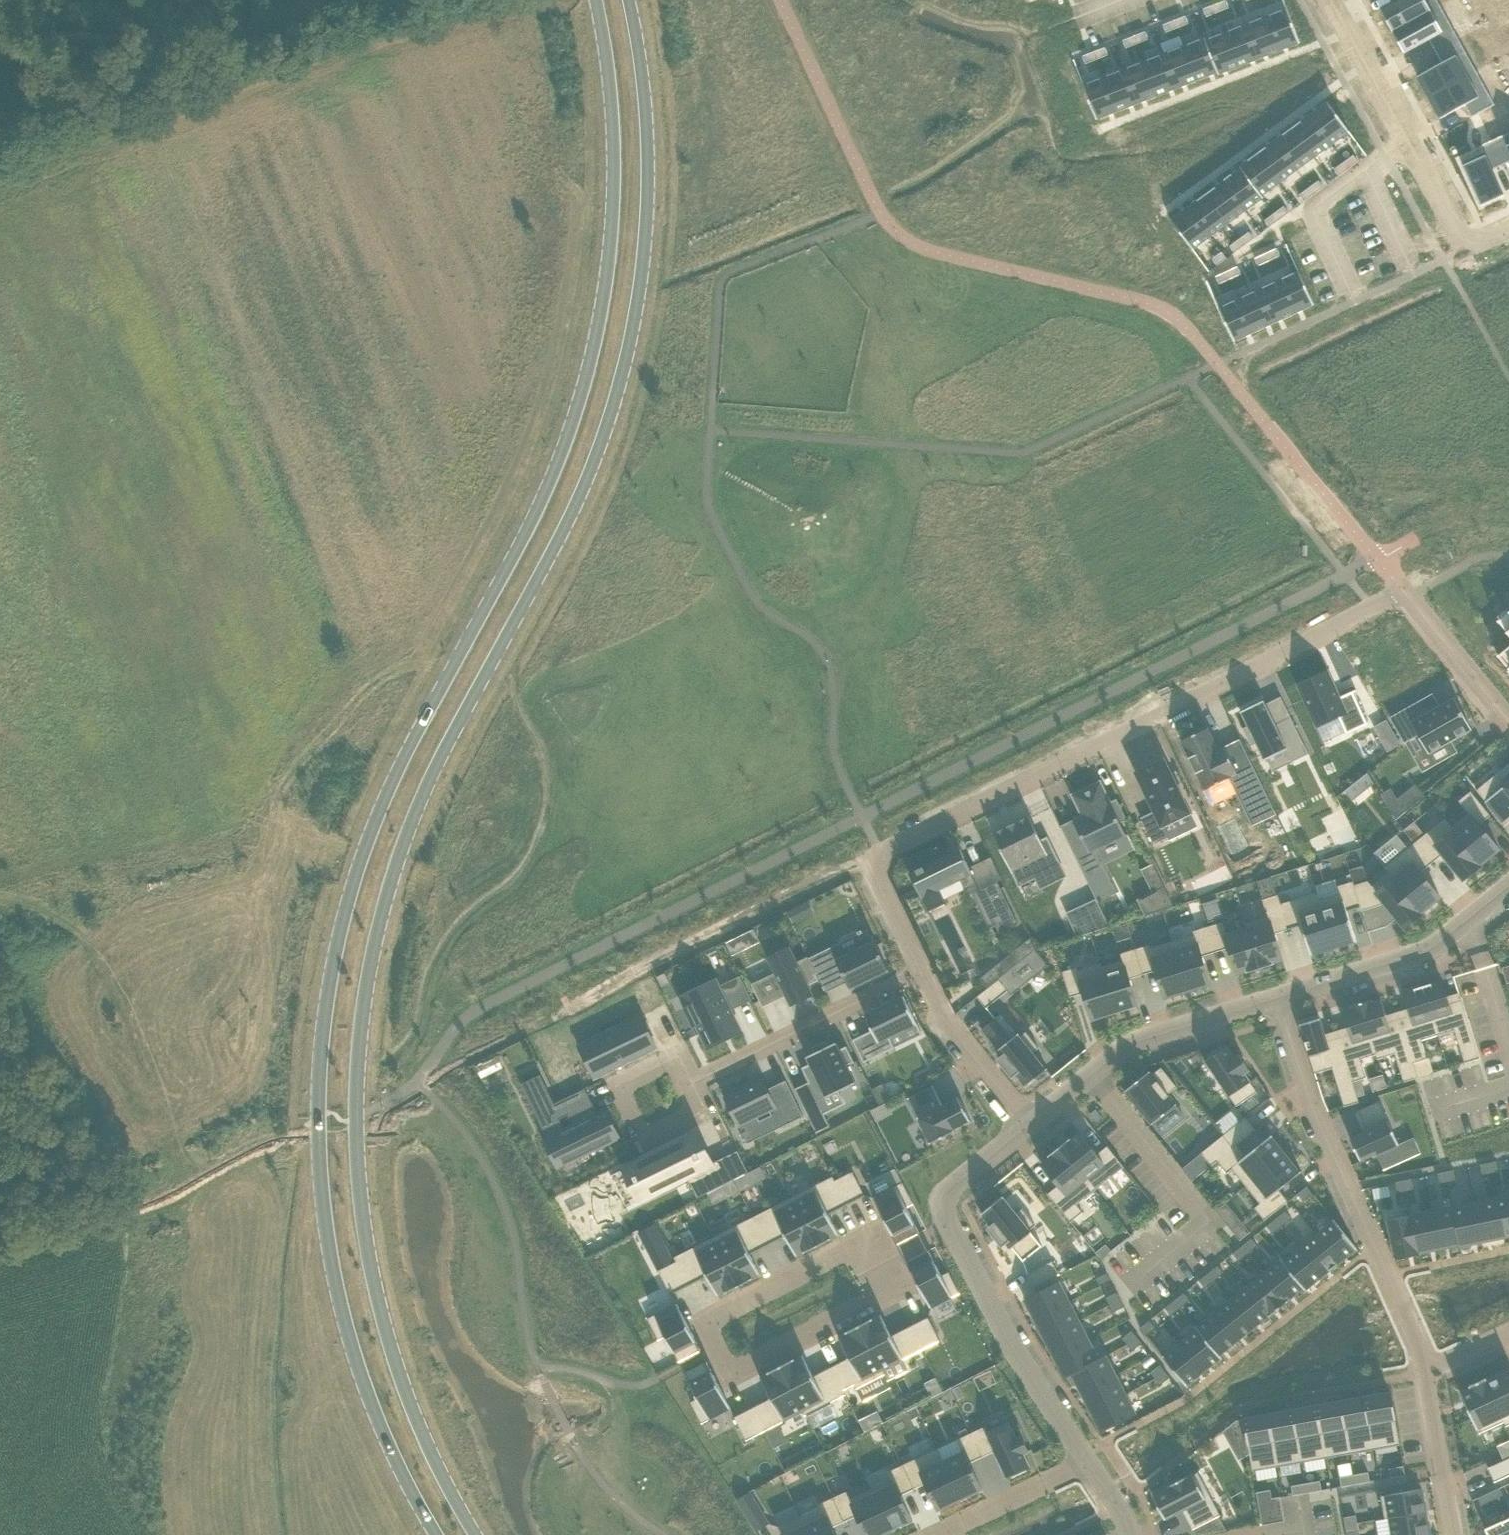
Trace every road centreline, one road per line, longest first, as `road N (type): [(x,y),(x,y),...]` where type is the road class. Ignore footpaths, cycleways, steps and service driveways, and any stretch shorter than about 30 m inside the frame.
road 1 (secondary): [(474,1534),(431,1455),(376,1295),(356,1167),(361,1019),(385,892),(424,788),(576,503),(627,355),(648,174),(627,0)]
road 2 (secondary): [(595,0),(611,179),(587,367),(529,522),(392,773),(349,894),(323,1013),(320,1179),(339,1303),(371,1408),(436,1534)]
road 3 (track): [(0,1249),(119,1210),(328,1112),(346,1120),(843,873),(872,865)]
road 4 (residential): [(1400,590),(877,856),(875,884),(922,972)]
road 5 (residential): [(878,1266),(864,1239),(704,1322),(730,1373),(891,1290)]
road 6 (residential): [(1277,998),(1307,1092),(1424,1365)]
road 7 (residential): [(1332,0),(1464,246),(1508,225)]
road 8 (residential): [(1277,998),(1130,1043),(1028,1125)]
road 9 (residential): [(950,1228),(1017,1358),(1087,1462)]
road 10 (residential): [(922,972),(683,1084)]
road 11 (residential): [(1508,887),(1426,950),(1277,998)]
road 12 (residential): [(683,1084),(698,1116),(642,1142),(615,1084),(671,1057)]
road 13 (residential): [(922,972),(956,1037),(1028,1125)]
road 14 (residential): [(1400,590),(1508,724)]
road 15 (residential): [(1424,1365),(1454,1534)]
road 16 (residential): [(932,1534),(1087,1462)]
road 17 (residential): [(1028,1125),(942,1196),(950,1228)]

